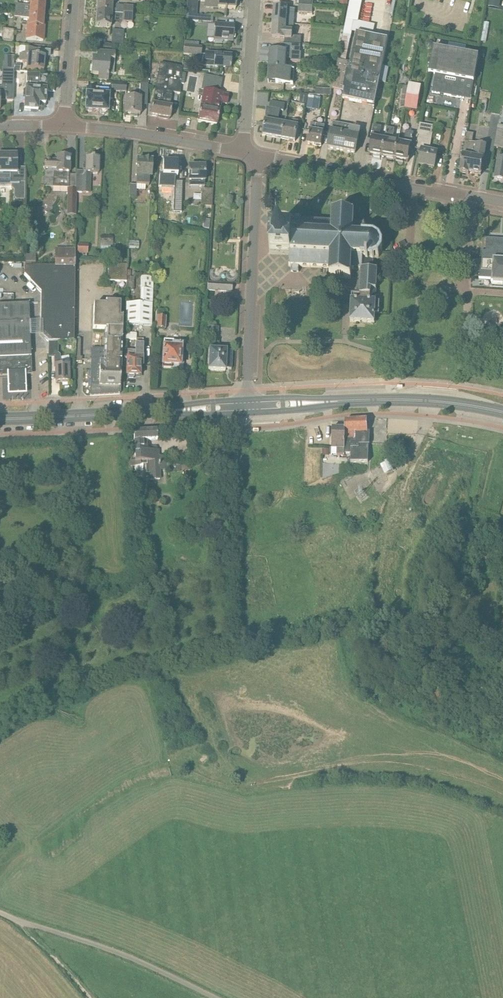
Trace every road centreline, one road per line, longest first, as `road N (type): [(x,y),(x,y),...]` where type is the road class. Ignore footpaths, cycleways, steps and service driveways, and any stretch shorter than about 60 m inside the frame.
road 1 (secondary): [(502,412),(408,399),(246,406)]
road 2 (residential): [(502,201),(256,157)]
road 3 (residential): [(246,406),(256,157)]
road 4 (secondary): [(246,406),(0,419)]
road 5 (unclassified): [(215,997),(128,957),(0,913)]
road 6 (residential): [(243,154),(64,126)]
road 7 (residential): [(243,154),(255,0)]
road 8 (residential): [(64,126),(74,0)]

